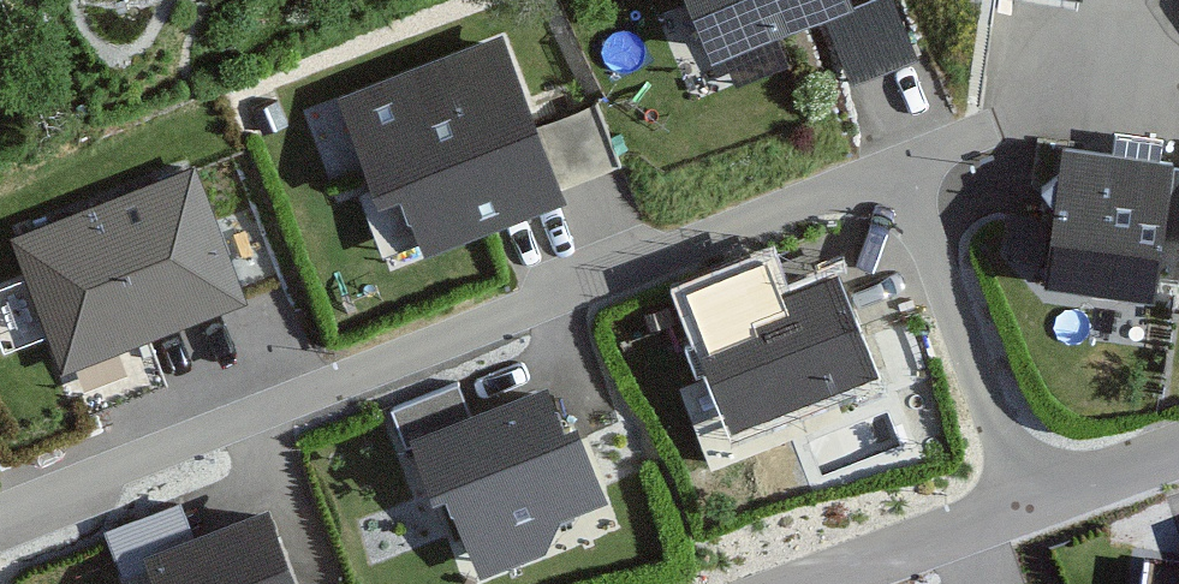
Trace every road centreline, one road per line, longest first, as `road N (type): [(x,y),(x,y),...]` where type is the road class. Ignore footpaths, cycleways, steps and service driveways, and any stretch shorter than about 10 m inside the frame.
road 1 (residential): [(1024,499),(912,208),(890,188),(860,180),(0,518)]
road 2 (residential): [(1024,499),(791,583)]
road 3 (residential): [(1178,446),(1024,499)]

